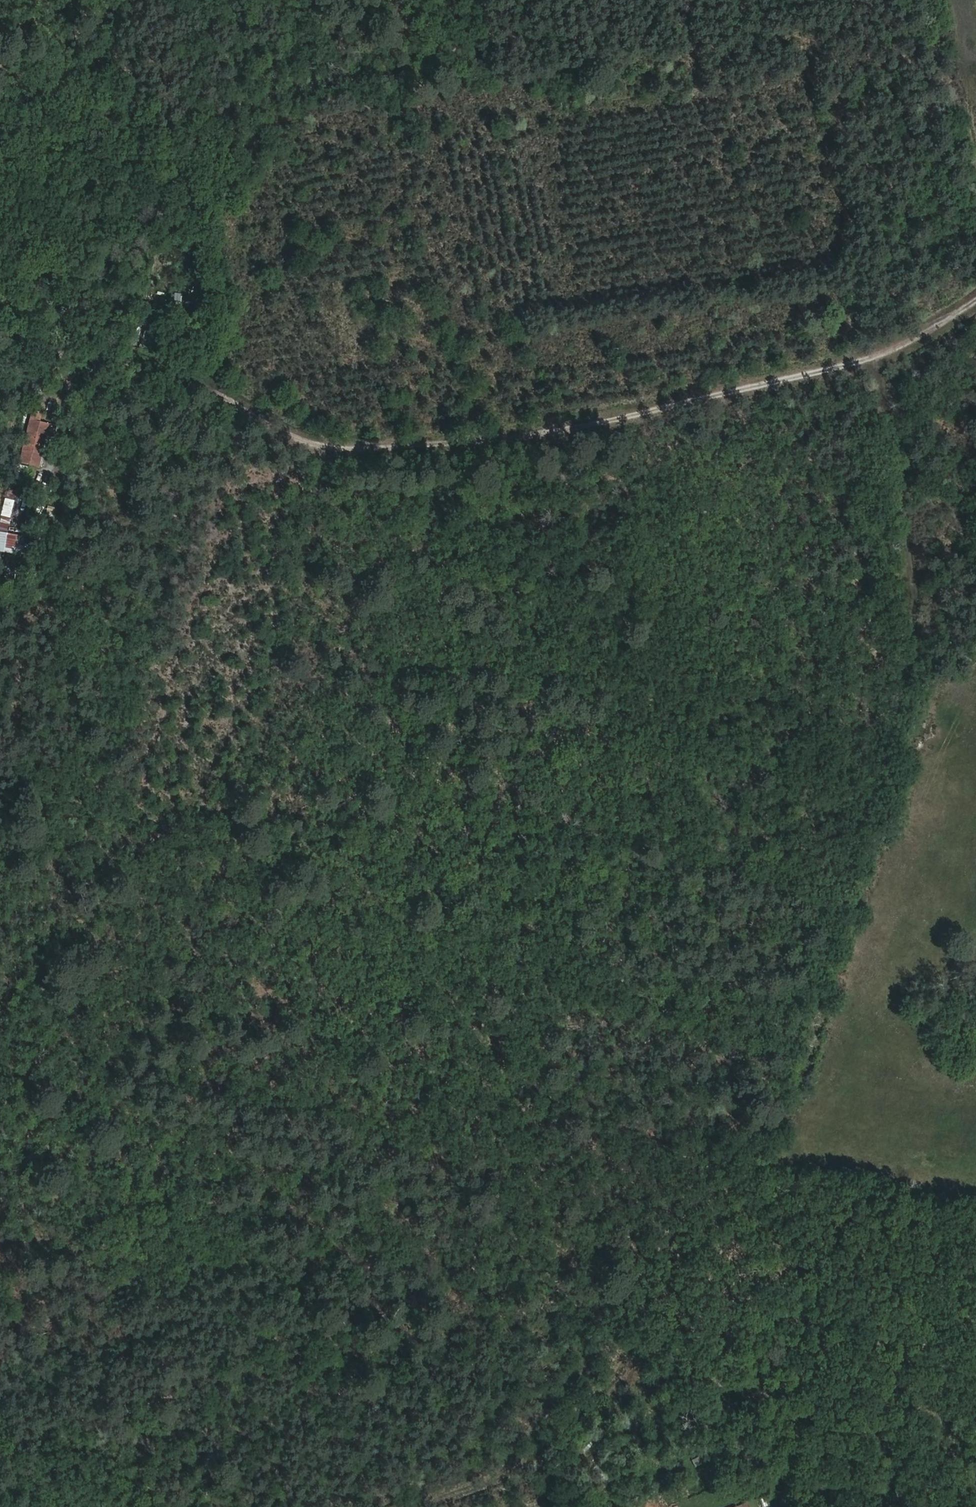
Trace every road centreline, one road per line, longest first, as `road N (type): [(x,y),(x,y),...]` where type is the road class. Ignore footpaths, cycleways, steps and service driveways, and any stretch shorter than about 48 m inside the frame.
road 1 (track): [(0,341),(169,368),(278,429),(359,453),(597,425),(869,360),(975,306)]

